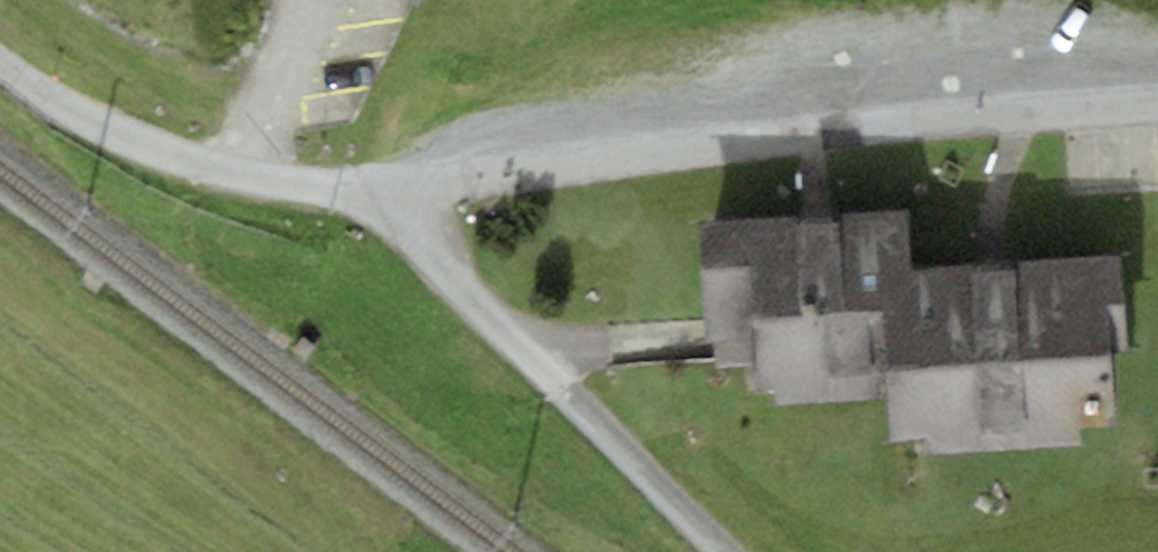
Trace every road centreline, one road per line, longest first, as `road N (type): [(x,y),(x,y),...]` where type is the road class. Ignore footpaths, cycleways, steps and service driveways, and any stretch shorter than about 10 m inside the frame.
road 1 (residential): [(1157,101),(334,187),(201,164),(98,123),(0,55)]
road 2 (track): [(383,182),(520,345),(736,551)]
road 3 (track): [(273,117),(54,18),(35,0)]

